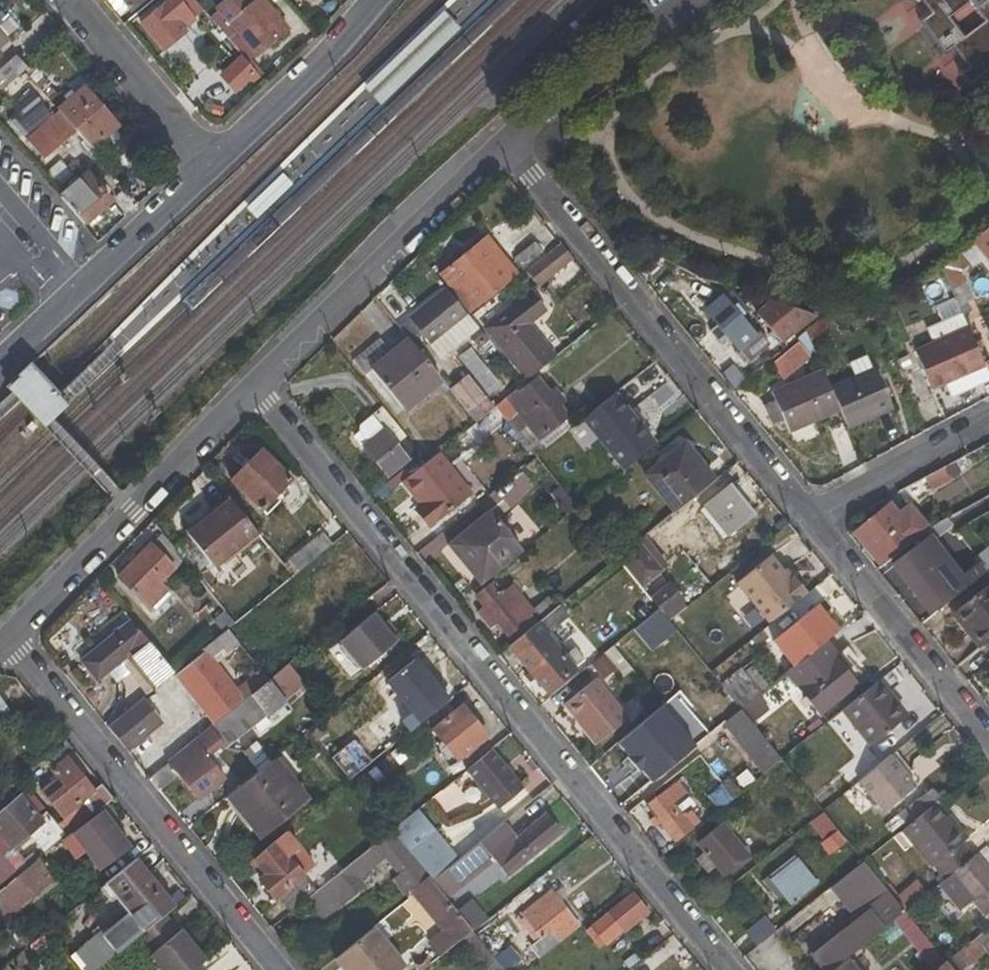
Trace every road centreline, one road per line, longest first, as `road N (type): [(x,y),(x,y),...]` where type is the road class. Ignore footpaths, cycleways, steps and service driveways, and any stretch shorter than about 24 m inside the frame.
road 1 (residential): [(731,969),(263,382)]
road 2 (residential): [(508,142),(807,516)]
road 3 (residential): [(9,642),(277,969)]
road 4 (residential): [(263,382),(9,642)]
road 5 (residential): [(508,142),(263,382)]
road 6 (residential): [(0,362),(213,163)]
road 7 (residential): [(807,516),(988,738)]
road 8 (residential): [(213,163),(381,0)]
road 9 (residential): [(691,0),(508,142)]
road 10 (residential): [(71,0),(213,163)]
road 11 (residential): [(807,516),(988,422)]

